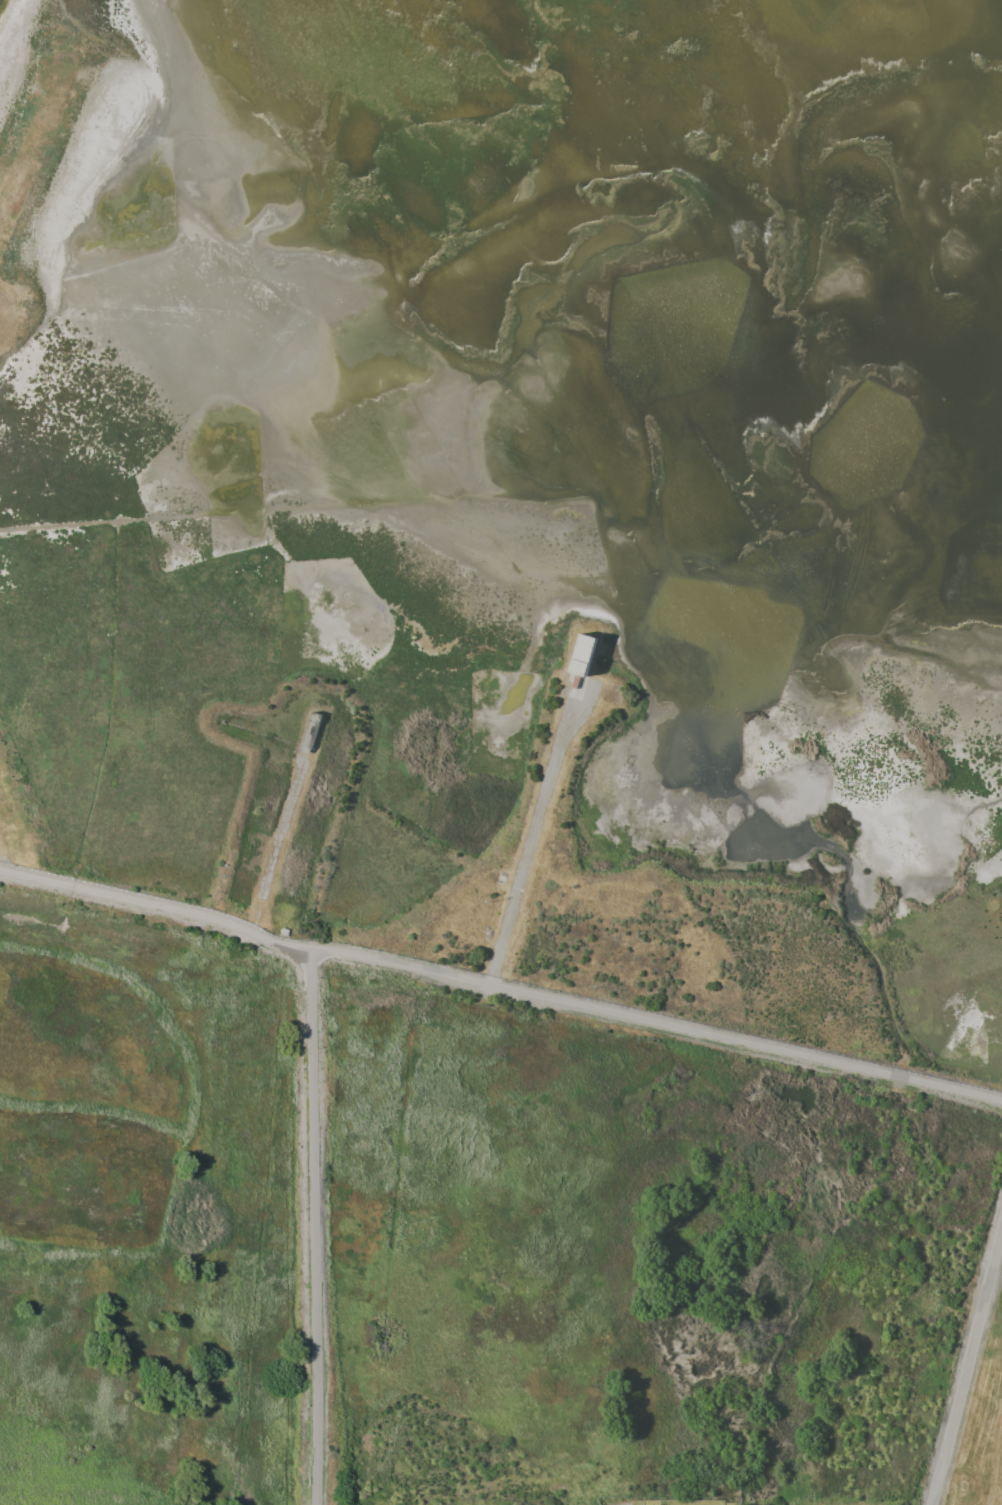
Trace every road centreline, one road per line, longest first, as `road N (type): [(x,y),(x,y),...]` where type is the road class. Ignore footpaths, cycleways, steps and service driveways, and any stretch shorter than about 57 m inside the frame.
road 1 (residential): [(1001,1102),(369,957),(290,948),(212,920),(0,874)]
road 2 (residential): [(930,1504),(1001,1232)]

